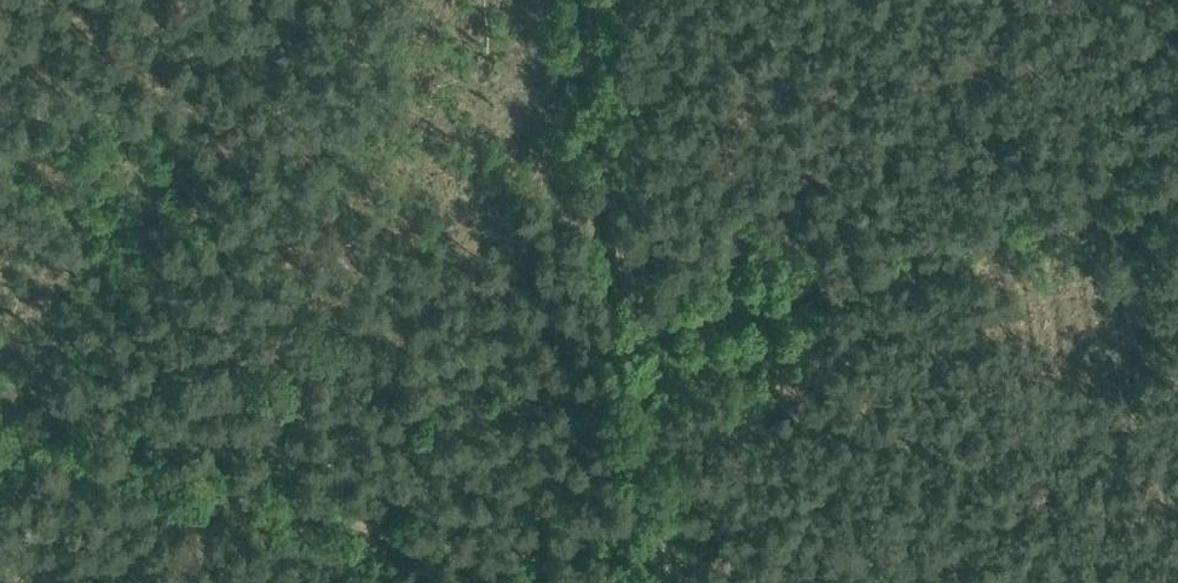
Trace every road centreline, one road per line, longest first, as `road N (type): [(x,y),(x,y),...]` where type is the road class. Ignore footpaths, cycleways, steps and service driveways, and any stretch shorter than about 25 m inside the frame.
road 1 (track): [(671,582),(597,0)]

